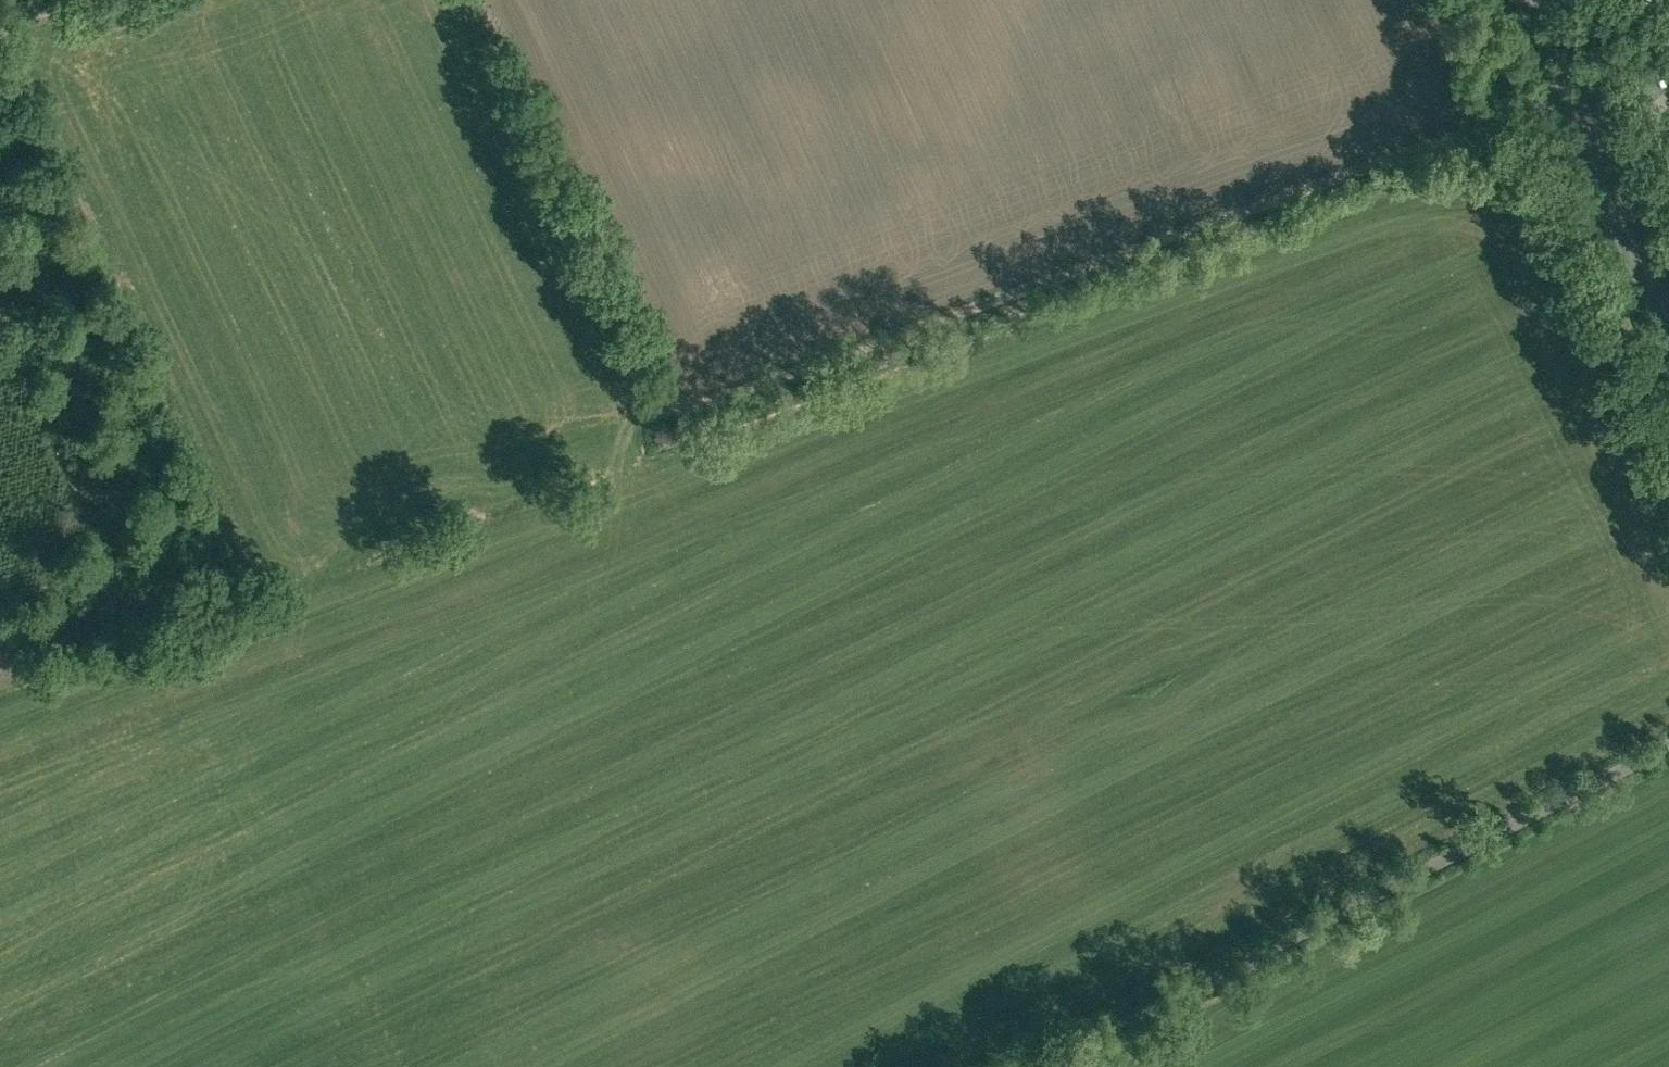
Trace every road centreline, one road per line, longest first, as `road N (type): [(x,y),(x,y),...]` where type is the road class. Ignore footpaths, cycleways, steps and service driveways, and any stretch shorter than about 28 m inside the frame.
road 1 (secondary): [(1668,317),(1517,0)]

